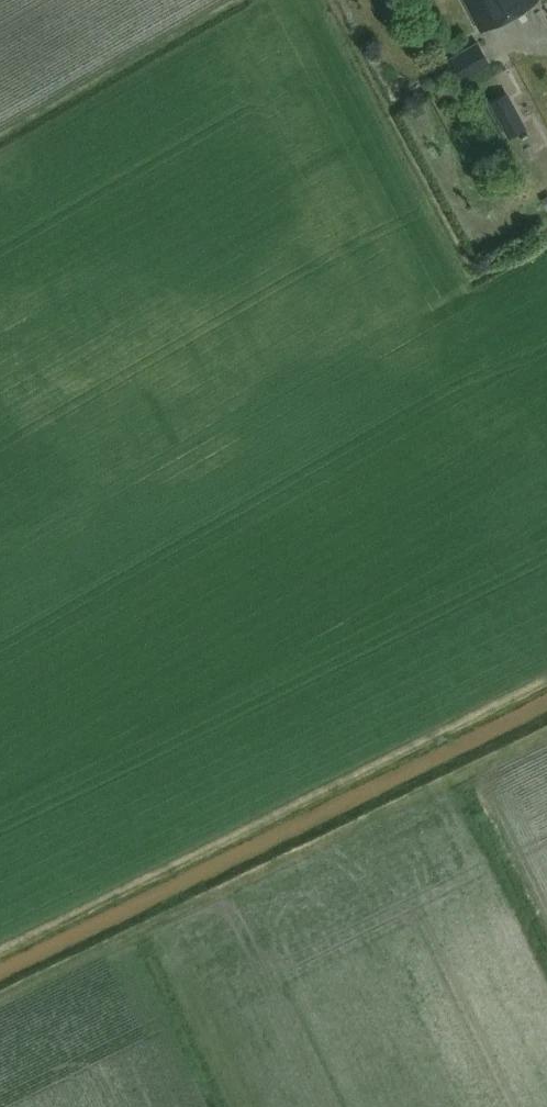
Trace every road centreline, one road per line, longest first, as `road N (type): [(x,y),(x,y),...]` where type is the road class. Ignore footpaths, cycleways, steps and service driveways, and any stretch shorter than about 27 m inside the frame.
road 1 (track): [(0,999),(546,730)]

